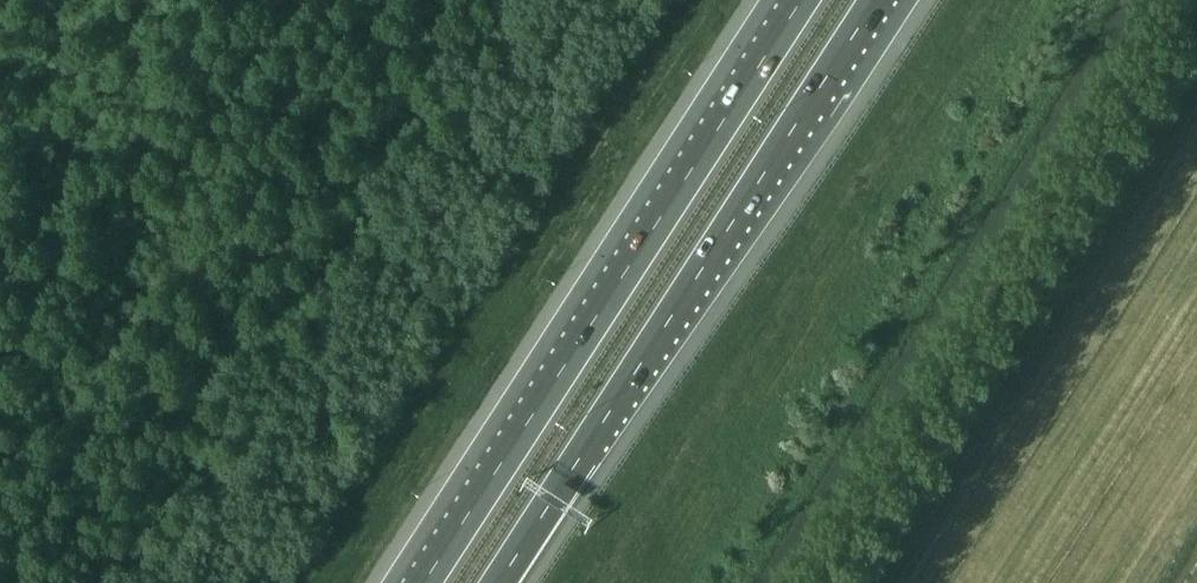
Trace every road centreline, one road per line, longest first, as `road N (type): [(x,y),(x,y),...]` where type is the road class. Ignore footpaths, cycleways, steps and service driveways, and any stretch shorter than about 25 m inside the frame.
road 1 (motorway): [(501,582),(878,0)]
road 2 (motorway): [(801,0),(424,582)]

